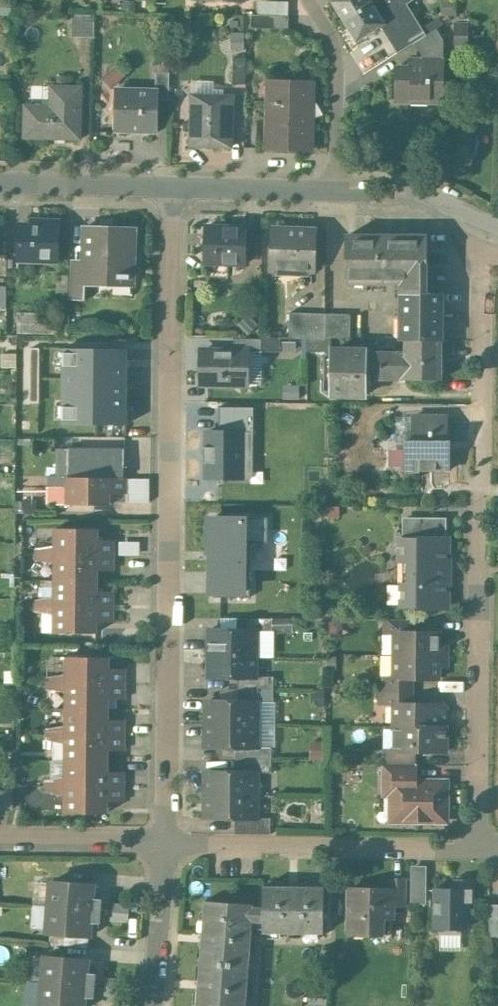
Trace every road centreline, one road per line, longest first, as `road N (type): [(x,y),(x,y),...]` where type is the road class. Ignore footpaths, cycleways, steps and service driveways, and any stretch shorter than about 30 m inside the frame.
road 1 (residential): [(174,189),(166,840)]
road 2 (residential): [(481,848),(491,229)]
road 3 (residential): [(166,840),(481,848)]
road 4 (residential): [(339,193),(340,57),(315,0)]
road 5 (residential): [(174,189),(0,181)]
road 6 (residential): [(0,838),(166,840)]
road 7 (residential): [(166,840),(153,1005)]
road 8 (residential): [(339,193),(174,189)]
road 9 (residential): [(491,229),(437,196),(339,193)]

